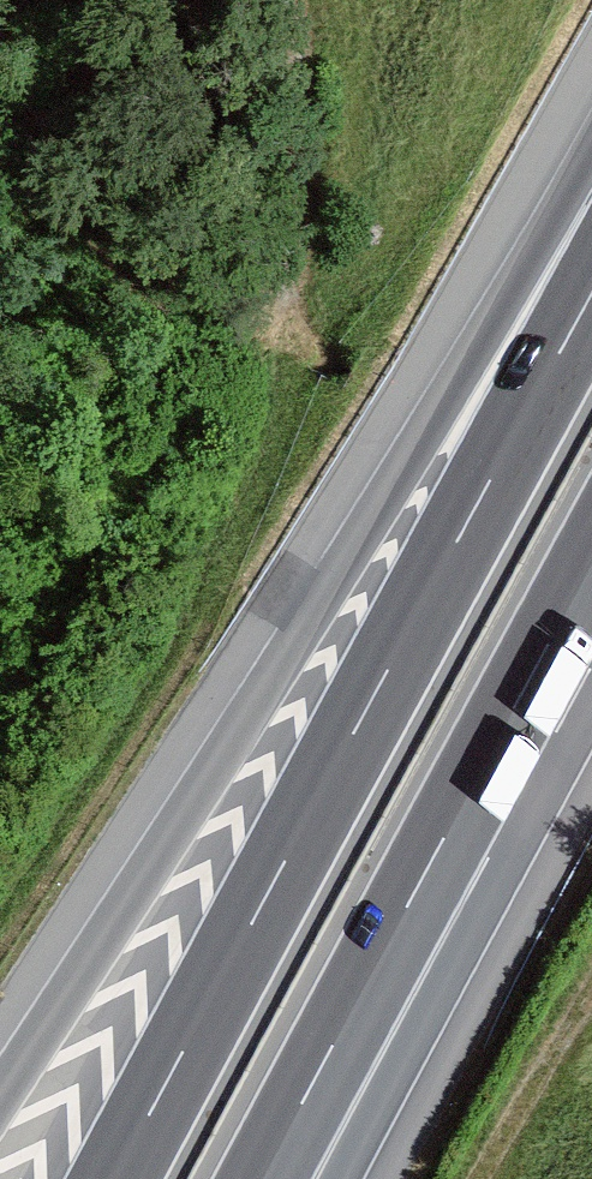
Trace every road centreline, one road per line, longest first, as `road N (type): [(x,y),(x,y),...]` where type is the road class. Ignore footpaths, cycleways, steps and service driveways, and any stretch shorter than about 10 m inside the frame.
road 1 (motorway): [(591,209),(253,705),(0,1097)]
road 2 (motorway): [(591,293),(114,1178)]
road 3 (track): [(323,376),(297,363),(280,328),(292,0)]
road 4 (motorway): [(261,1178),(443,838)]
road 5 (motorway): [(305,1178),(443,838)]
road 6 (motorway): [(443,838),(591,563)]
road 7 (track): [(483,1178),(591,979)]

